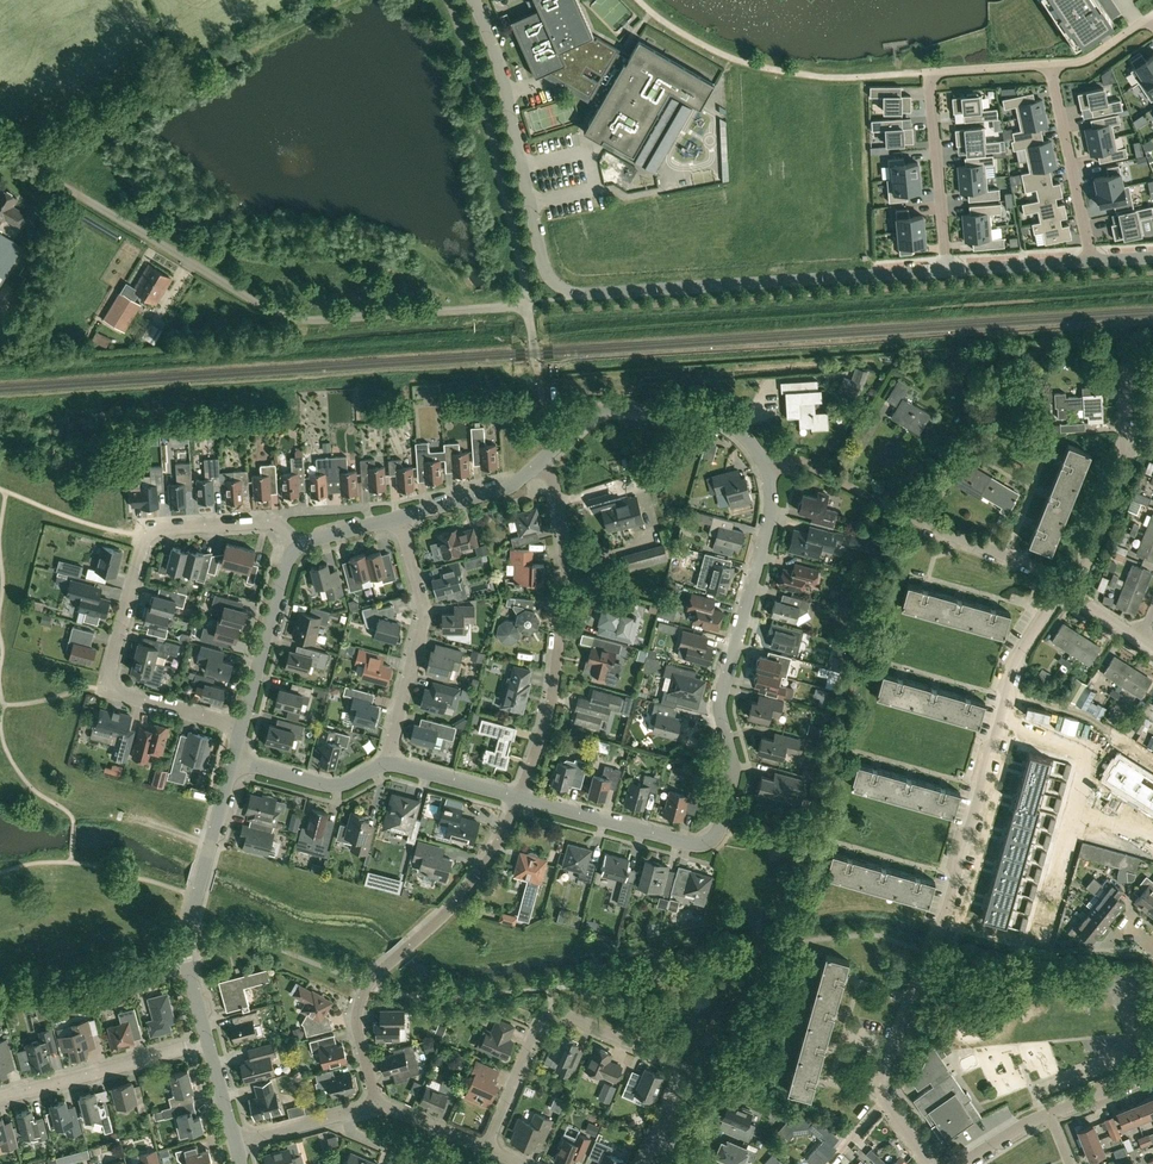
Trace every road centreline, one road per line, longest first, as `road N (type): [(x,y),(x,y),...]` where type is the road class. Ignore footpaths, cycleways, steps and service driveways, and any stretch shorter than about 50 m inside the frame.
road 1 (unclassified): [(474,0),(505,90),(542,263),(561,290),(950,270)]
road 2 (residential): [(520,798),(691,844),(719,831),(735,769),(721,697),(769,523),(766,469)]
road 3 (unclassified): [(526,303),(316,319),(281,315),(0,149)]
road 4 (residential): [(1062,587),(1010,668),(970,829),(953,863),(952,896),(886,1067),(885,1100)]
road 5 (residential): [(485,1149),(538,1025),(552,1011),(677,1064),(680,1080),(656,1138)]
road 6 (residential): [(377,1105),(358,1027),(366,987),(455,902),(520,798)]
road 7 (residential): [(520,798),(548,715),(564,566),(559,503),(543,456)]
road 8 (track): [(336,0),(31,167)]
road 9 (residential): [(1062,587),(1032,564),(935,529),(812,464),(766,469)]
road 10 (residential): [(950,270),(929,72),(1048,66)]
road 11 (unclassified): [(526,303),(473,57),(450,0)]
road 12 (unclassified): [(208,1042),(185,946),(232,762)]
road 13 (residential): [(241,727),(116,686),(111,673),(144,537)]
road 14 (residential): [(766,469),(728,421),(671,409),(598,410),(543,456)]
road 15 (residential): [(386,762),(424,622),(400,517)]
road 16 (unclassified): [(0,1096),(208,1042)]
road 17 (residential): [(1048,66),(1093,261)]
road 18 (unclassified): [(241,727),(287,568),(300,548)]
road 19 (residential): [(300,548),(267,519),(155,528),(144,537)]
road 20 (residential): [(232,762),(329,786),(386,762)]
road 21 (unclassified): [(400,517),(504,489),(543,456)]
road 22 (residential): [(1072,595),(1126,447)]
road 23 (unclassified): [(950,270),(1093,261)]
road 24 (residential): [(386,762),(520,798)]

